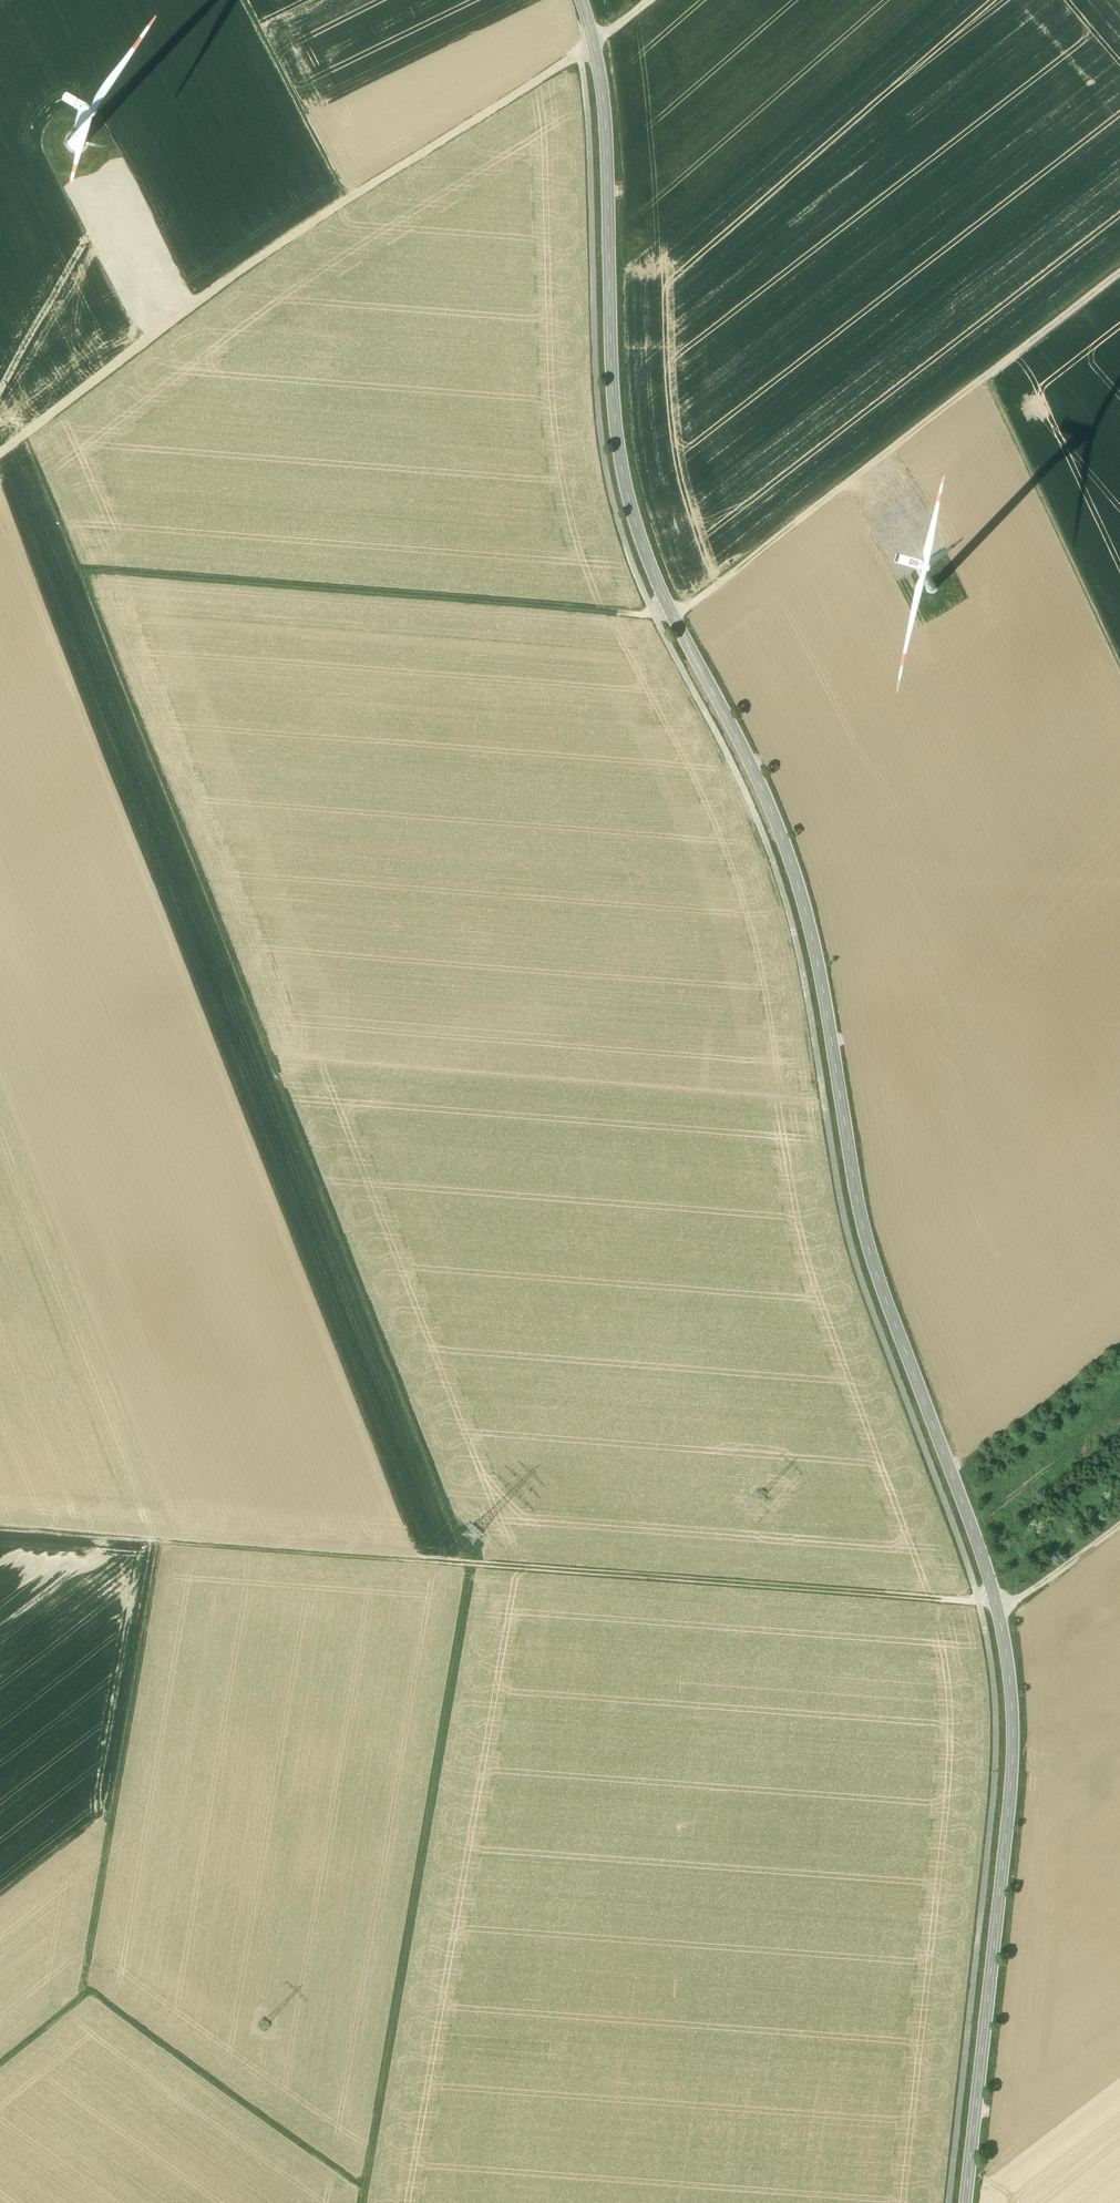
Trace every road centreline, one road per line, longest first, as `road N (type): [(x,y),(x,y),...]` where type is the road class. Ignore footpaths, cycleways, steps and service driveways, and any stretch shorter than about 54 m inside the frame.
road 1 (tertiary): [(965,2202),(1013,1738),(995,1572),(872,1233),(832,989),(797,855),(673,615),(635,518),(616,421),(604,111),(583,0)]
road 2 (track): [(948,2202),(995,1778),(990,1611),(858,1242),(786,874),(744,773),(651,603),(616,505),(596,387),(580,57)]
road 3 (track): [(1119,1536),(1043,1596),(1001,1612),(476,1572),(361,2202)]
road 4 (track): [(26,436),(476,1572)]
road 5 (track): [(89,587),(660,622),(991,380)]
road 6 (track): [(0,2063),(82,1999),(160,1544),(476,1572)]
road 7 (track): [(650,0),(580,57),(237,276),(26,436),(0,465)]
road 8 (track): [(83,1988),(362,2193)]
road 9 (track): [(991,380),(1119,657)]
road 10 (track): [(0,1108),(256,1011)]
road 11 (track): [(352,197),(249,0)]
road 12 (track): [(991,380),(1119,277)]
road 13 (track): [(160,1544),(0,1532)]

